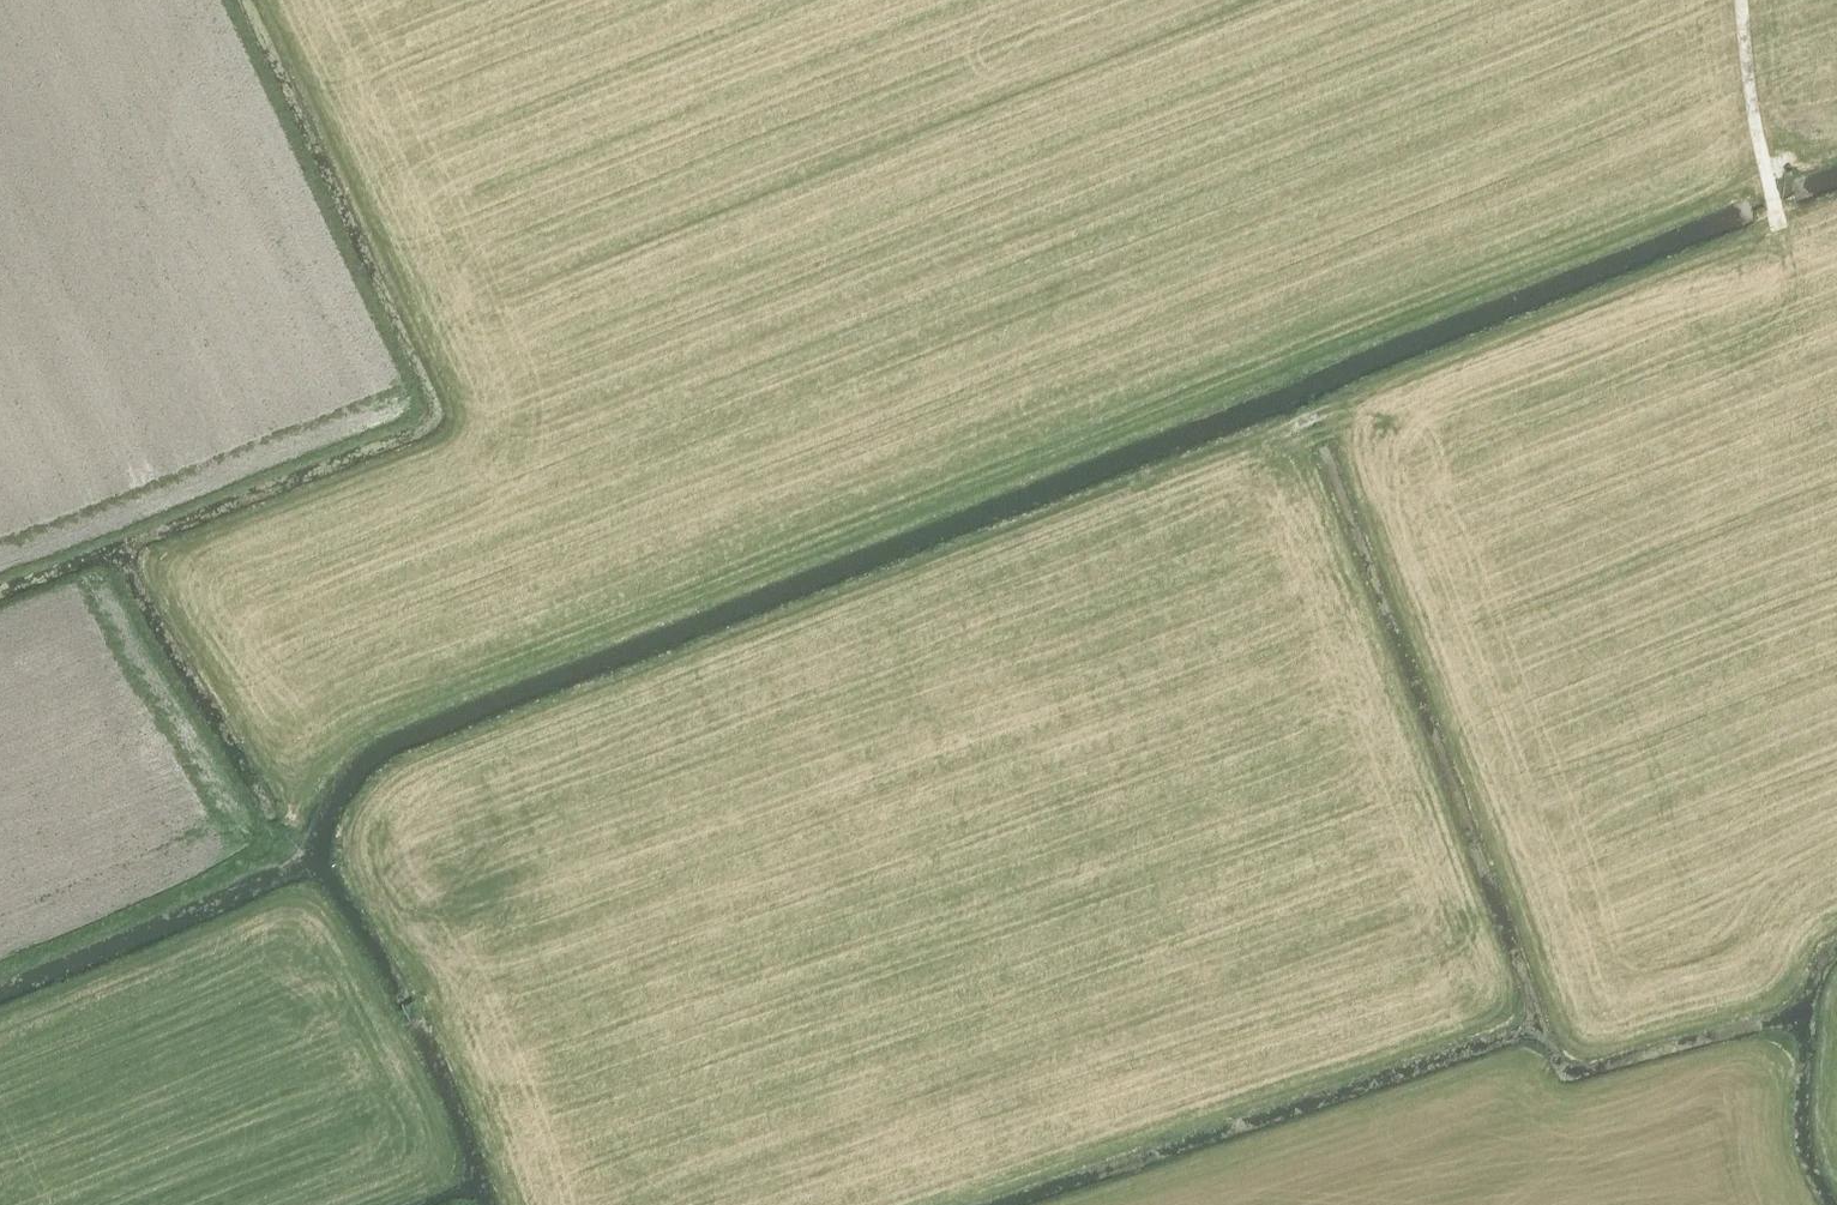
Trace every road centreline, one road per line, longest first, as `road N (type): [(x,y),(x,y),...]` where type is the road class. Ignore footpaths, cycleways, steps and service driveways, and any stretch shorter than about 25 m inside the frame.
road 1 (track): [(1741,0),(1779,231)]

